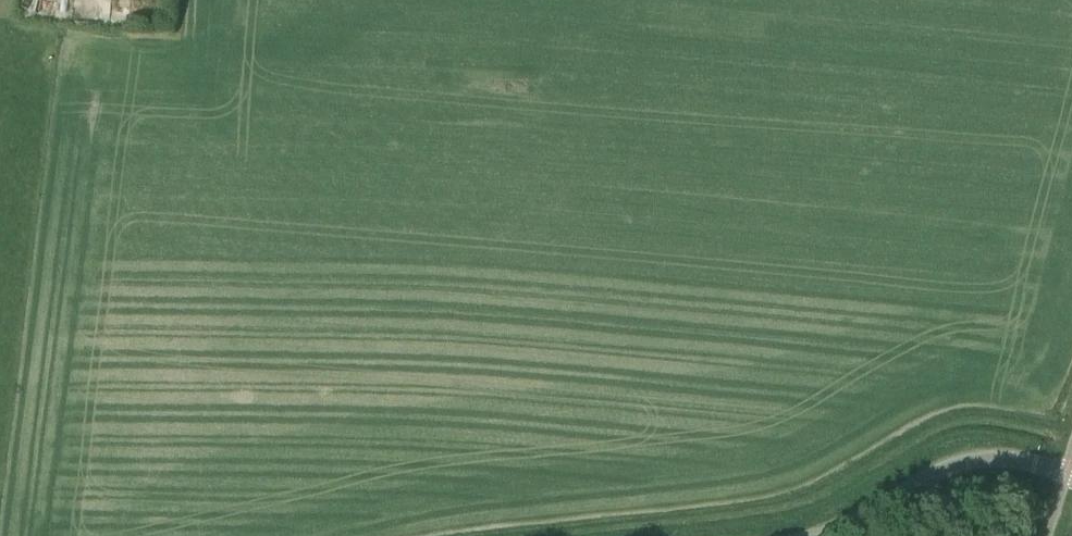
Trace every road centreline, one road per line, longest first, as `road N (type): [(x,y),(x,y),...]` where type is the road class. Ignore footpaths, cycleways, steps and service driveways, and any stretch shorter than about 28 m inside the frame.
road 1 (unclassified): [(821,535),(938,472),(972,464),(1039,467),(1071,480)]

